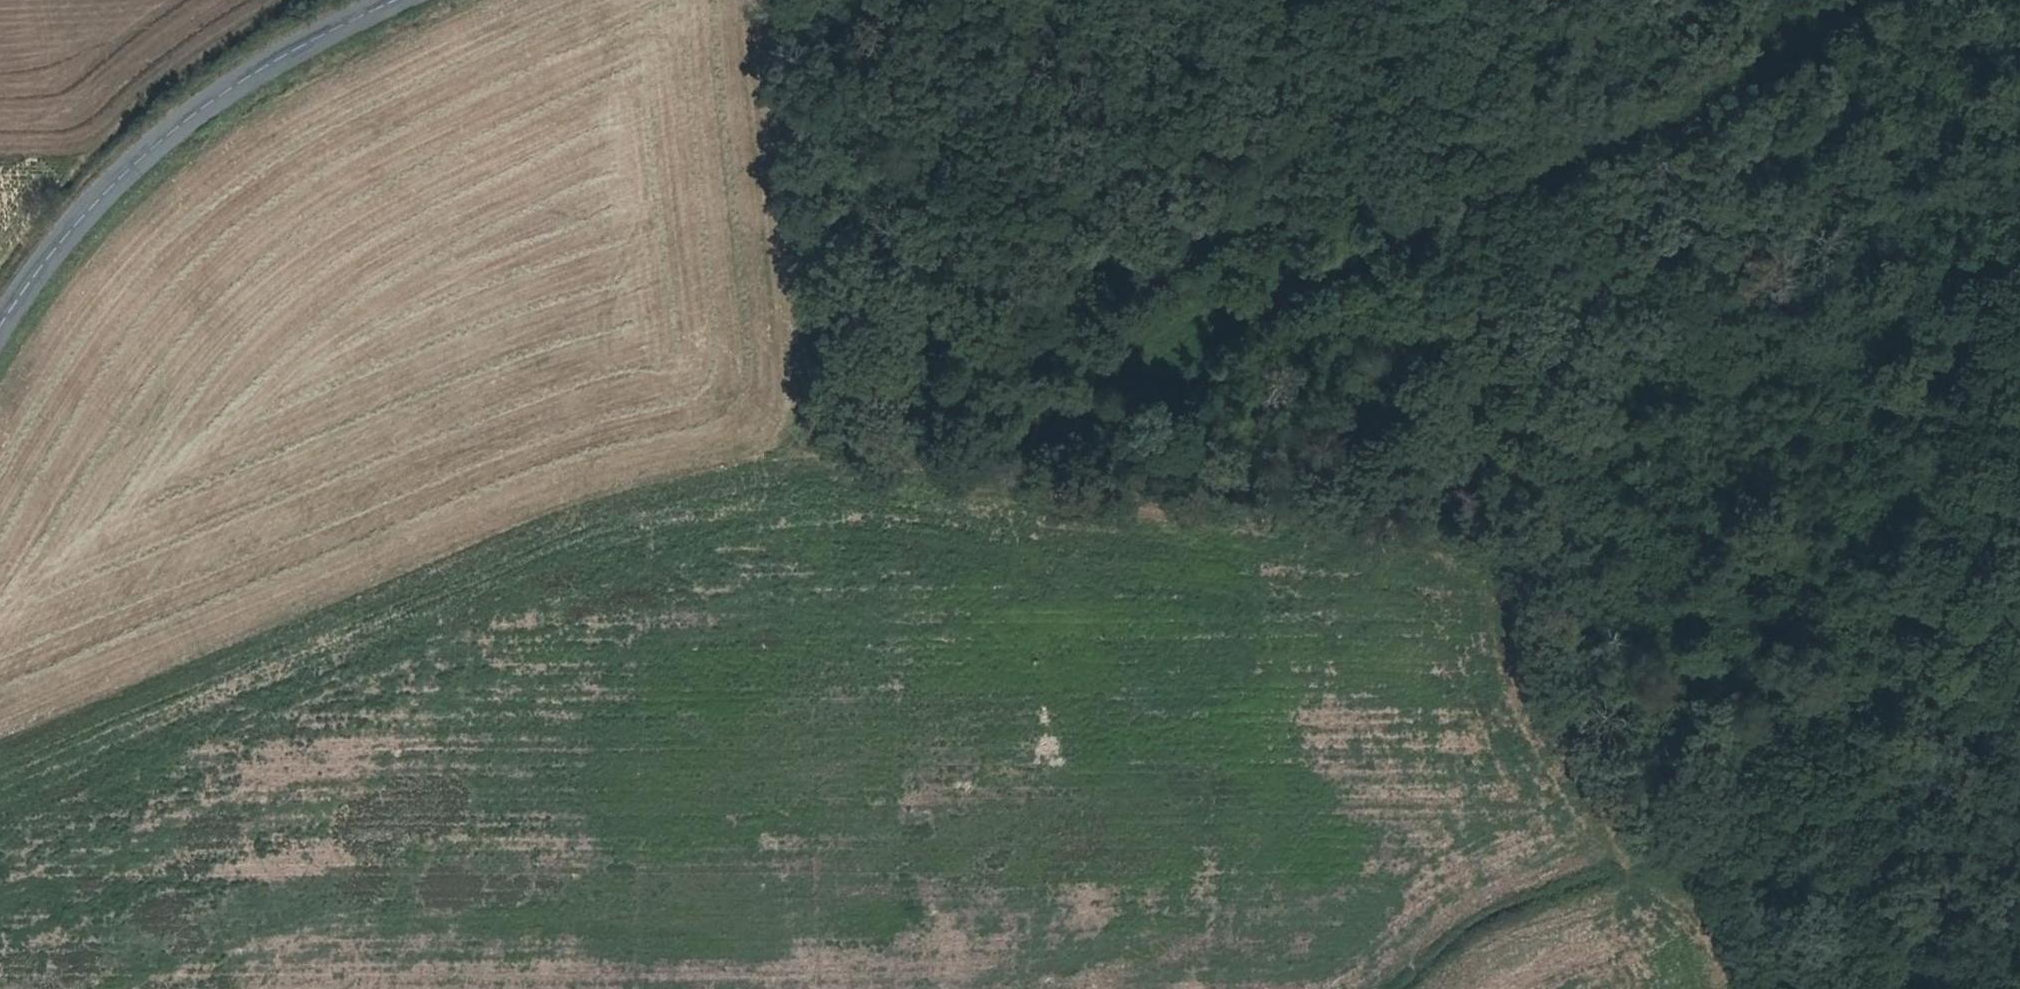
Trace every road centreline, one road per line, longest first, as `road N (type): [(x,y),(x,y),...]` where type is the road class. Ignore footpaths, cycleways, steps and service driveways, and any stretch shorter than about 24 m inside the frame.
road 1 (secondary): [(0,309),(138,160),(290,50),(396,0)]

